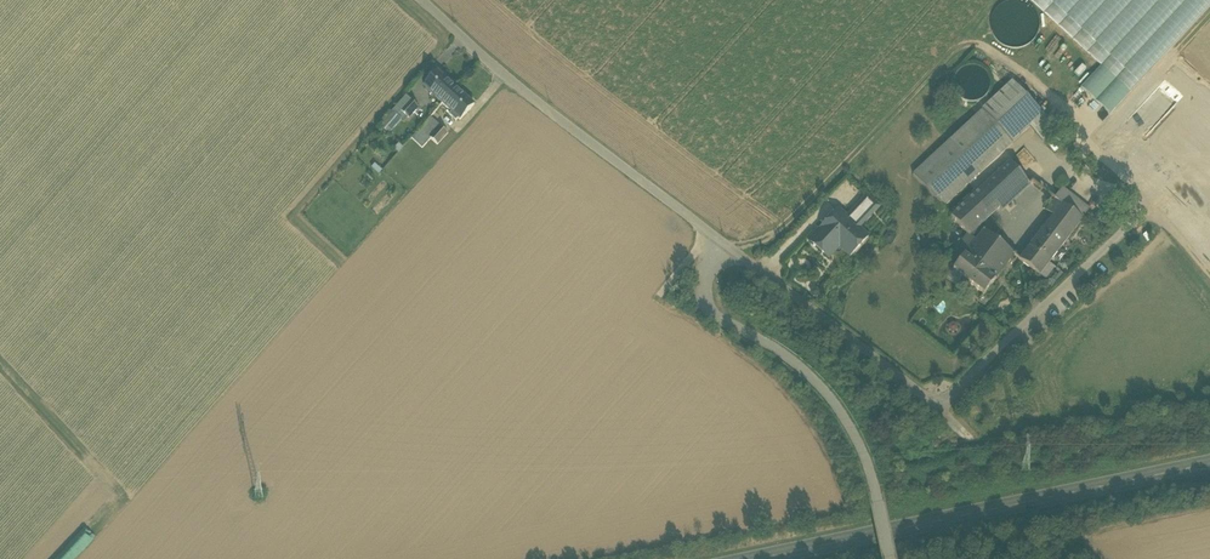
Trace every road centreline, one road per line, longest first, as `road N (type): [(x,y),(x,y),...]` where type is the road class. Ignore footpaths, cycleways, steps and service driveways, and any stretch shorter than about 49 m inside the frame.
road 1 (unclassified): [(421,0),(504,80),(719,243),(701,278),(708,311),(800,370),(840,414),(866,465),(891,558)]
road 2 (secondary): [(1209,464),(752,558)]

